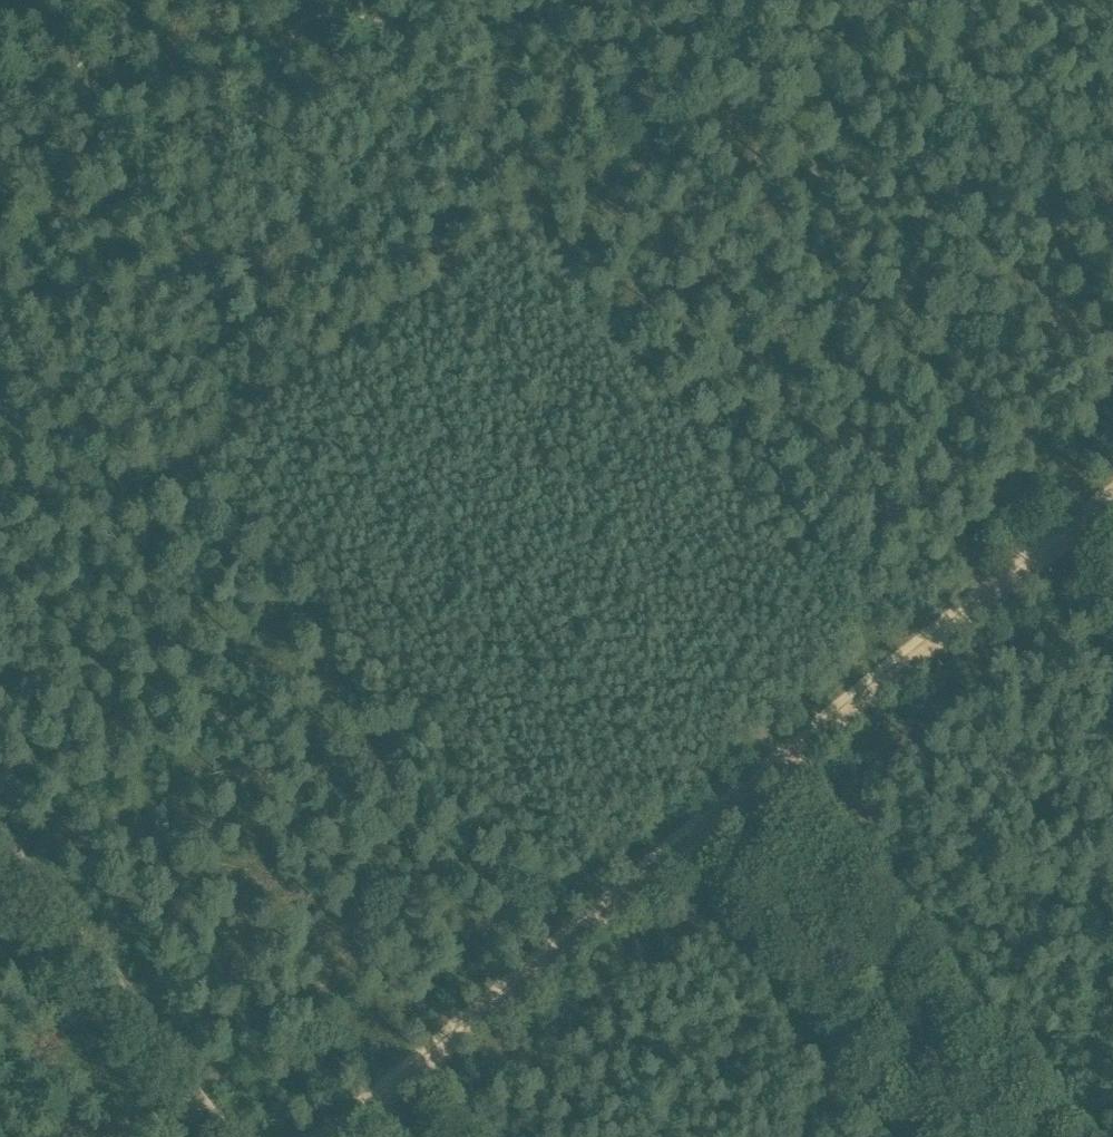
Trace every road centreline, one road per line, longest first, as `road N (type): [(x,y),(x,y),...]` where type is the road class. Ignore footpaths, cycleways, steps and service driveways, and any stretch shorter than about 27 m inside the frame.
road 1 (track): [(0,384),(73,489),(110,503),(134,492),(756,77),(856,0)]
road 2 (track): [(336,1136),(1112,504)]
road 3 (track): [(720,800),(997,1136)]
road 4 (track): [(0,829),(237,1136)]

